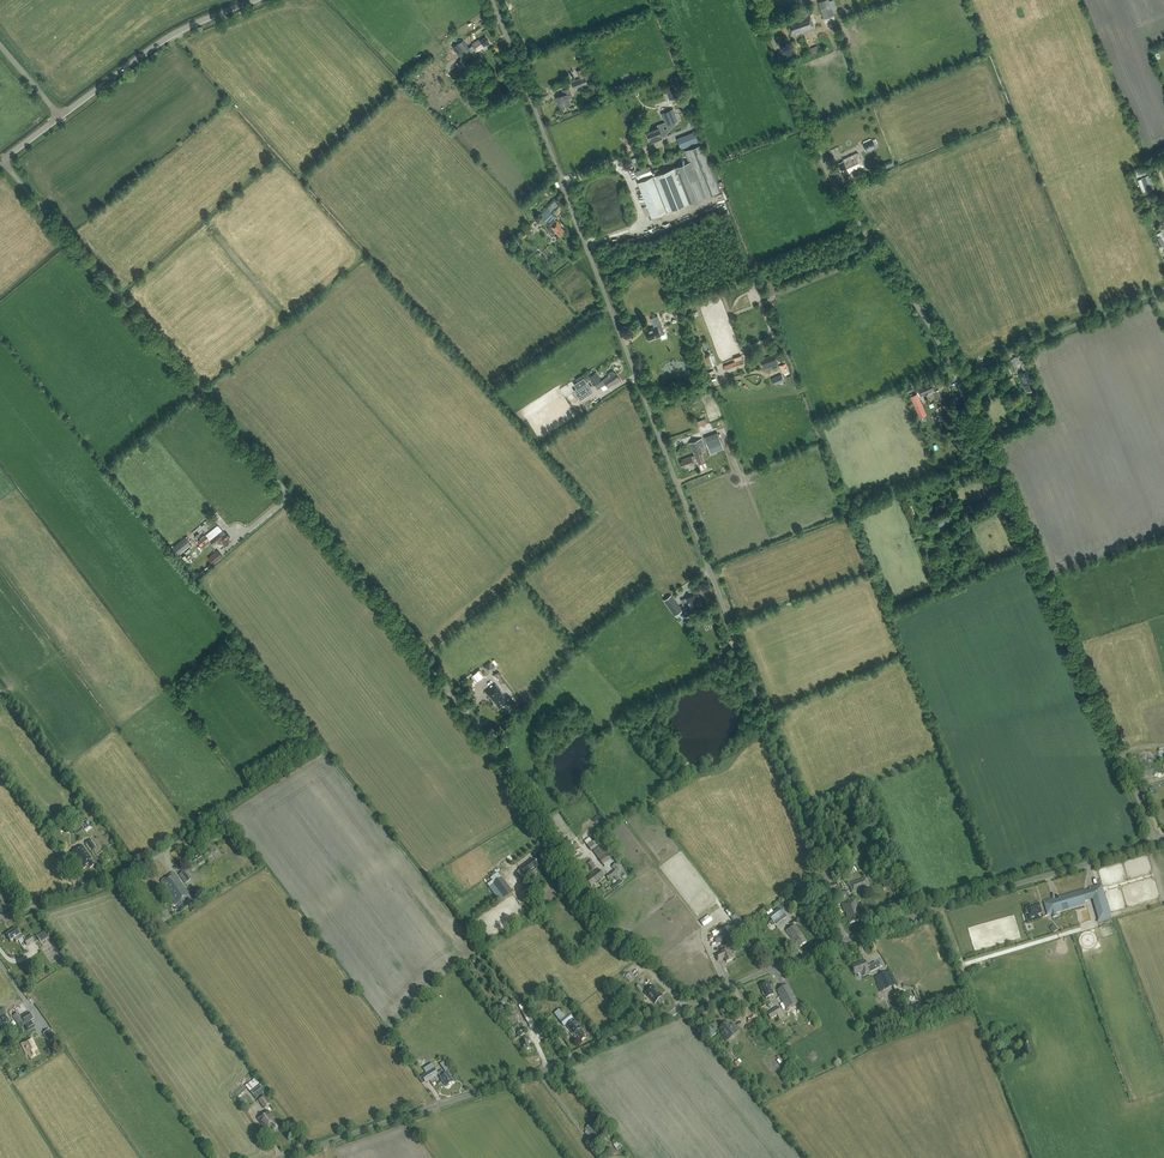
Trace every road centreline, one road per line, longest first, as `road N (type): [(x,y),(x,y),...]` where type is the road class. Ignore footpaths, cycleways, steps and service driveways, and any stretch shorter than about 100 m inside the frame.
road 1 (unclassified): [(684,1008),(591,906),(437,667),(2,160)]
road 2 (unclassified): [(846,939),(489,0)]
road 3 (unclassified): [(1156,841),(956,376),(923,311),(831,179),(758,0)]
road 4 (unclassified): [(288,1157),(539,1072),(684,1008)]
road 5 (unclassified): [(846,939),(1156,841)]
road 6 (tertiary): [(60,116),(163,40),(253,0)]
road 7 (track): [(956,376),(1163,288)]
road 8 (unclassified): [(0,917),(108,880),(180,843)]
road 9 (unclassified): [(684,1008),(846,939)]
road 10 (track): [(649,411),(752,373),(770,376)]

